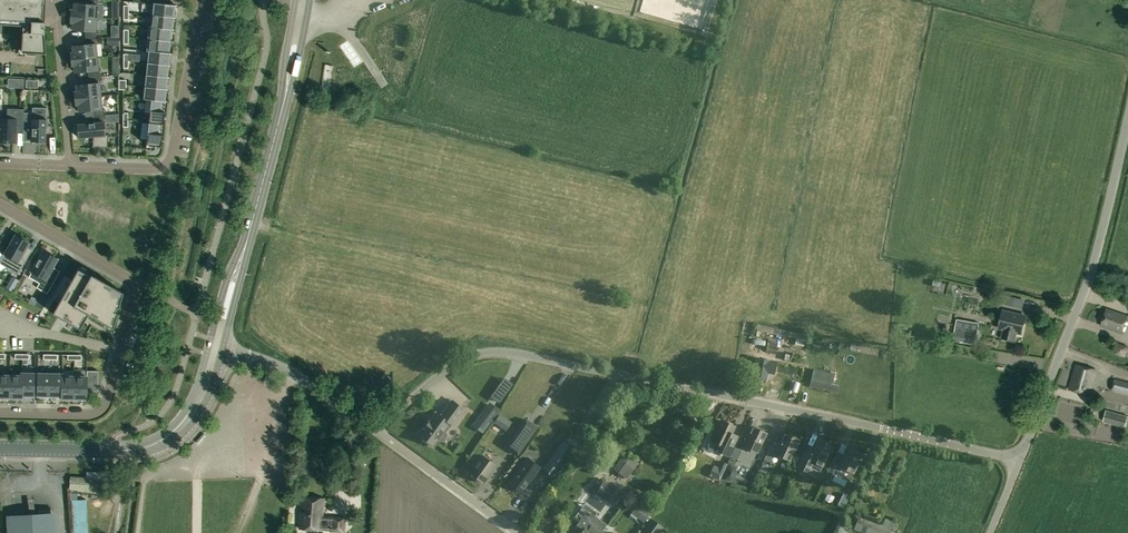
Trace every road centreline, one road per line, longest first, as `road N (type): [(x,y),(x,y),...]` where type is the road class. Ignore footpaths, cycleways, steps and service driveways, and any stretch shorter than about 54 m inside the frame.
road 1 (unclassified): [(1020,459),(498,351),(459,361),(371,427)]
road 2 (unclassified): [(1020,459),(1093,264),(1127,117)]
road 3 (residential): [(69,165),(167,164),(203,0)]
road 4 (residential): [(118,352),(138,283),(0,204)]
road 5 (unclassified): [(517,532),(371,427)]
road 6 (unclassified): [(371,427),(287,371),(222,349)]
road 7 (secondary): [(116,450),(155,450),(180,436),(202,408),(222,349)]
road 8 (residential): [(69,165),(59,0)]
road 9 (residential): [(0,414),(88,416),(102,409),(118,352)]
road 10 (secondary): [(208,345),(191,400),(170,430),(116,450)]
road 11 (secondary): [(254,215),(208,345)]
road 12 (secondary): [(222,349),(254,215)]
road 13 (secondary): [(254,215),(284,95)]

